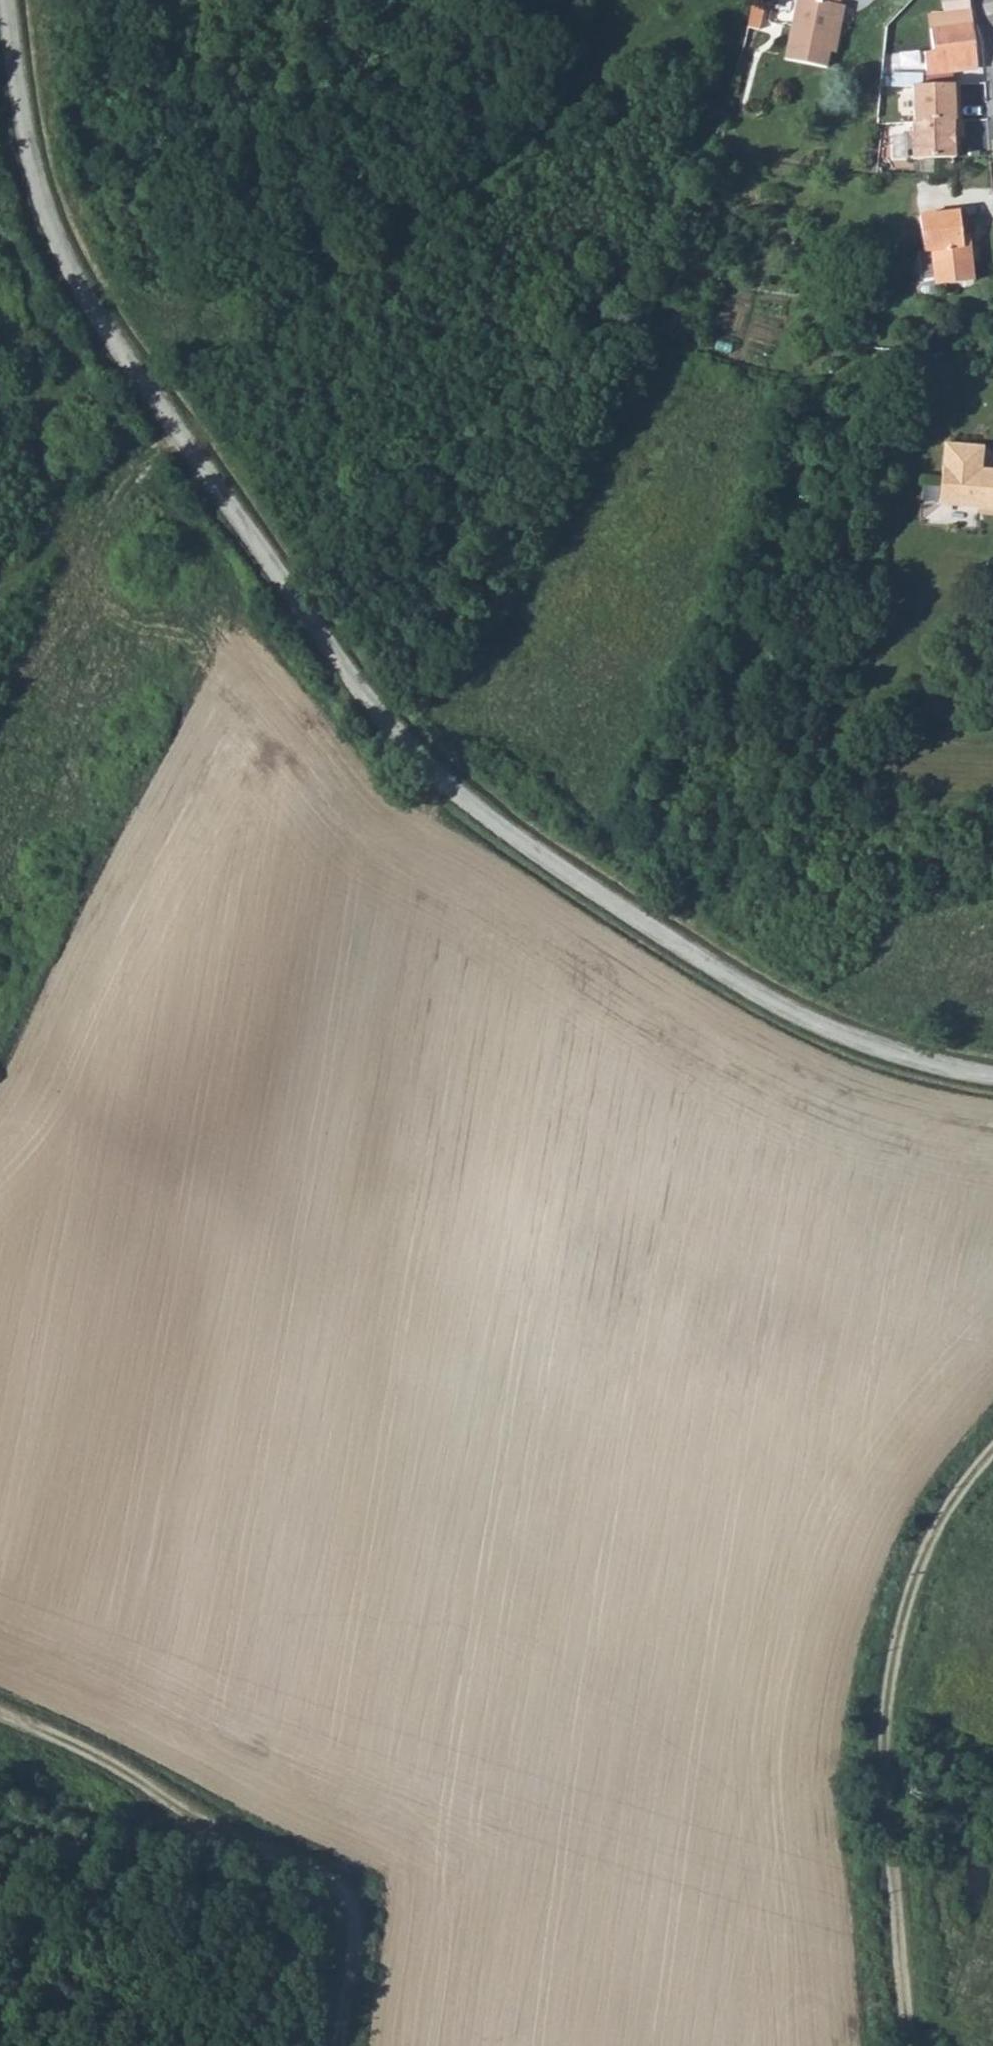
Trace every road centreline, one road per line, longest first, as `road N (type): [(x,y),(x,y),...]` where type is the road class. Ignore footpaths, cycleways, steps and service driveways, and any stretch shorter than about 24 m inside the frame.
road 1 (unclassified): [(992,1077),(865,1046),(747,988),(492,823),(393,733),(68,267),(35,180),(5,0)]
road 2 (track): [(909,2045),(885,1702),(919,1566),(967,1482),(992,1455)]
road 3 (track): [(0,1716),(338,1886),(356,1909),(337,2045)]

